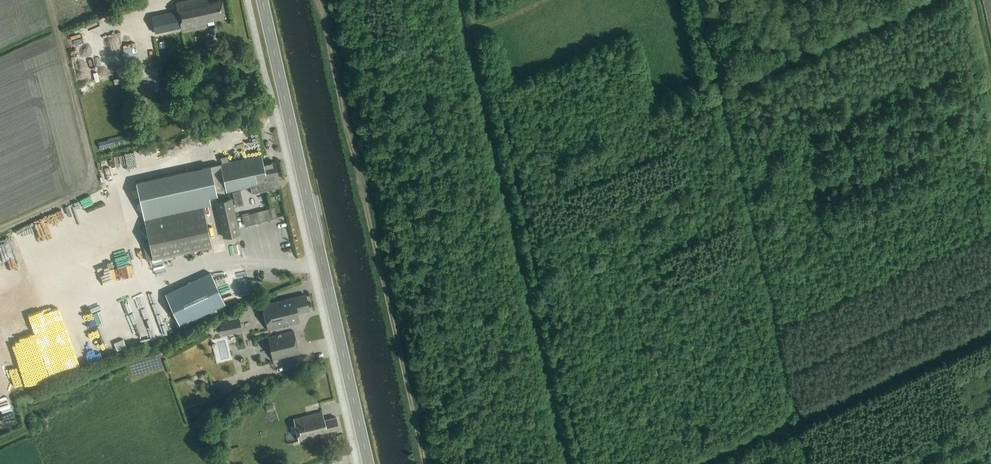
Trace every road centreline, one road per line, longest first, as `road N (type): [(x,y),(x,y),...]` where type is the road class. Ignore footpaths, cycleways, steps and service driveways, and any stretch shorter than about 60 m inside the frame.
road 1 (track): [(990,336),(800,423),(703,0)]
road 2 (track): [(468,0),(577,463)]
road 3 (track): [(426,463),(318,0)]
road 4 (primary): [(369,463),(262,0)]
road 5 (track): [(49,0),(89,175),(80,191),(0,230)]
road 6 (track): [(726,92),(929,0)]
road 7 (track): [(720,69),(875,0)]

